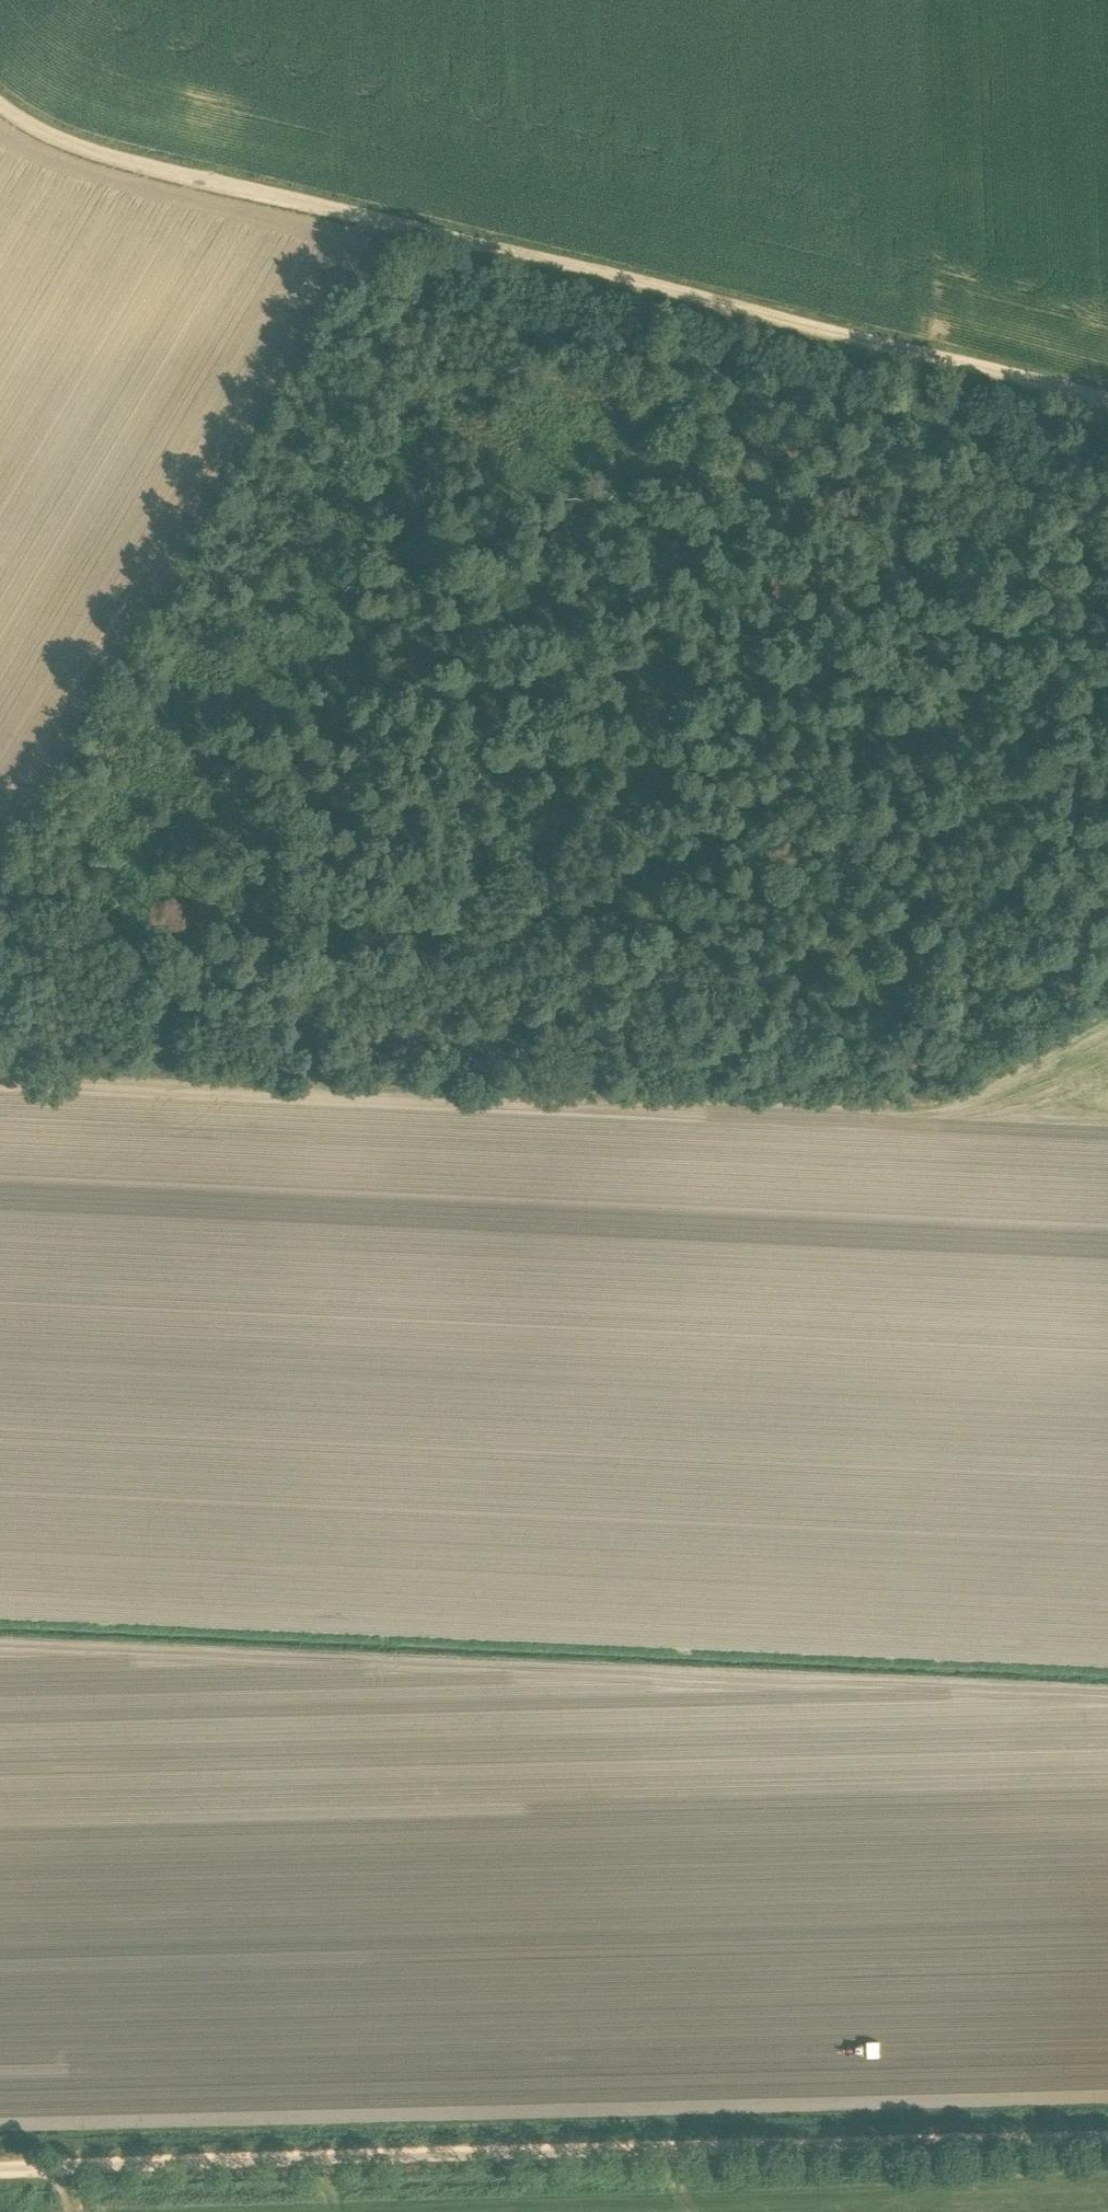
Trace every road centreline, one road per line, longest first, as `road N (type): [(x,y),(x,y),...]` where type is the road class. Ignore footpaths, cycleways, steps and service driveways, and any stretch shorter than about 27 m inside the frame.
road 1 (track): [(0,113),(29,135),(1107,406)]
road 2 (track): [(1107,2139),(0,2169)]

